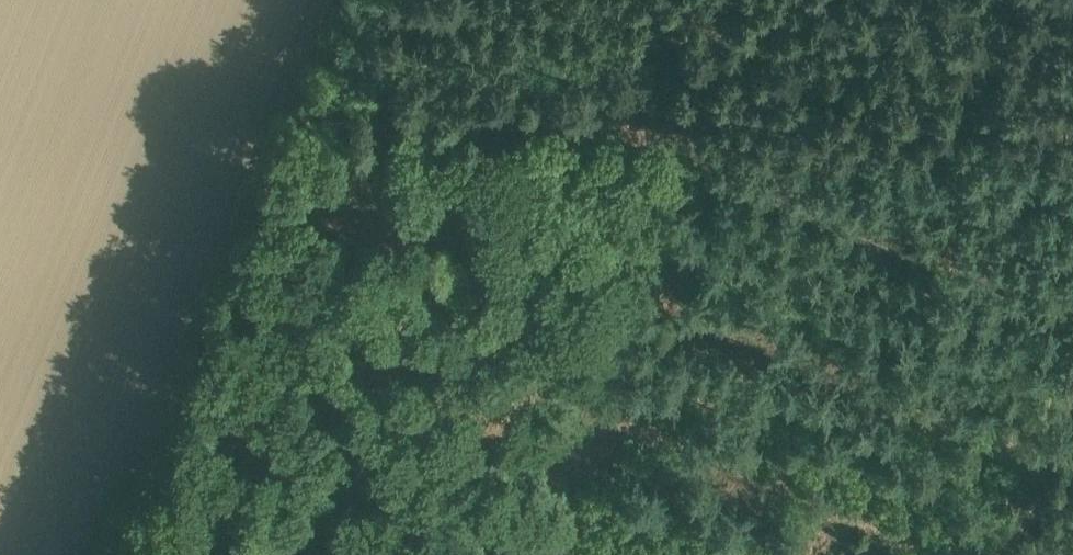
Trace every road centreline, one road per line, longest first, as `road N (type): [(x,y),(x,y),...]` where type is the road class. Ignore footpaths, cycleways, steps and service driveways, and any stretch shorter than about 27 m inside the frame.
road 1 (track): [(88,554),(322,0)]

